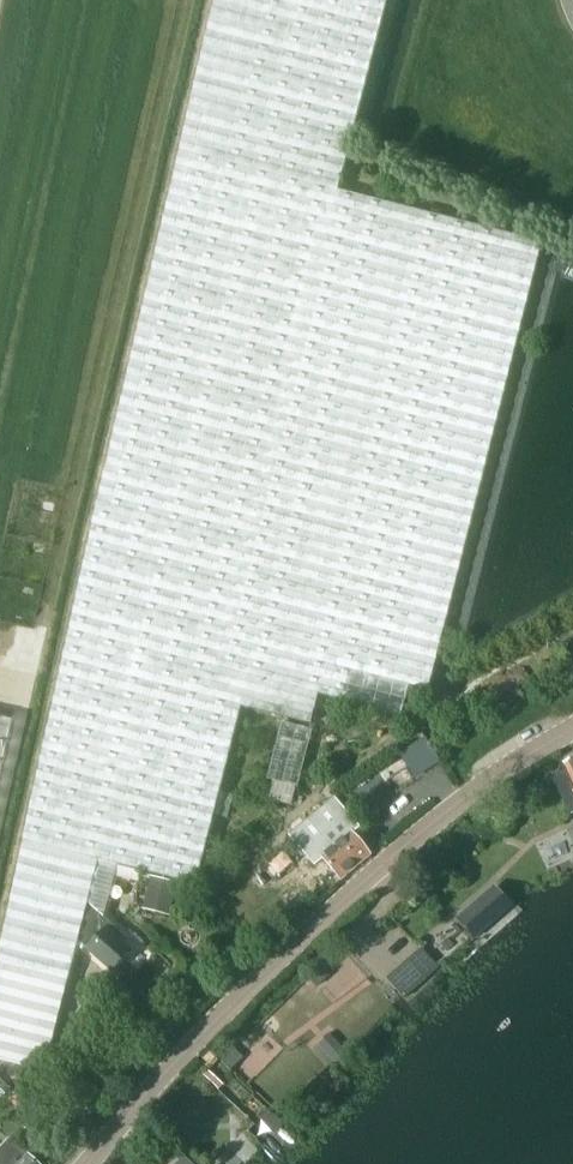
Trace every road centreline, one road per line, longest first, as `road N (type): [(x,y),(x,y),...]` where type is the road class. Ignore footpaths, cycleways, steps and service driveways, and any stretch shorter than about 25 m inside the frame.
road 1 (unclassified): [(86,1163),(186,1047),(389,859),(572,727)]

